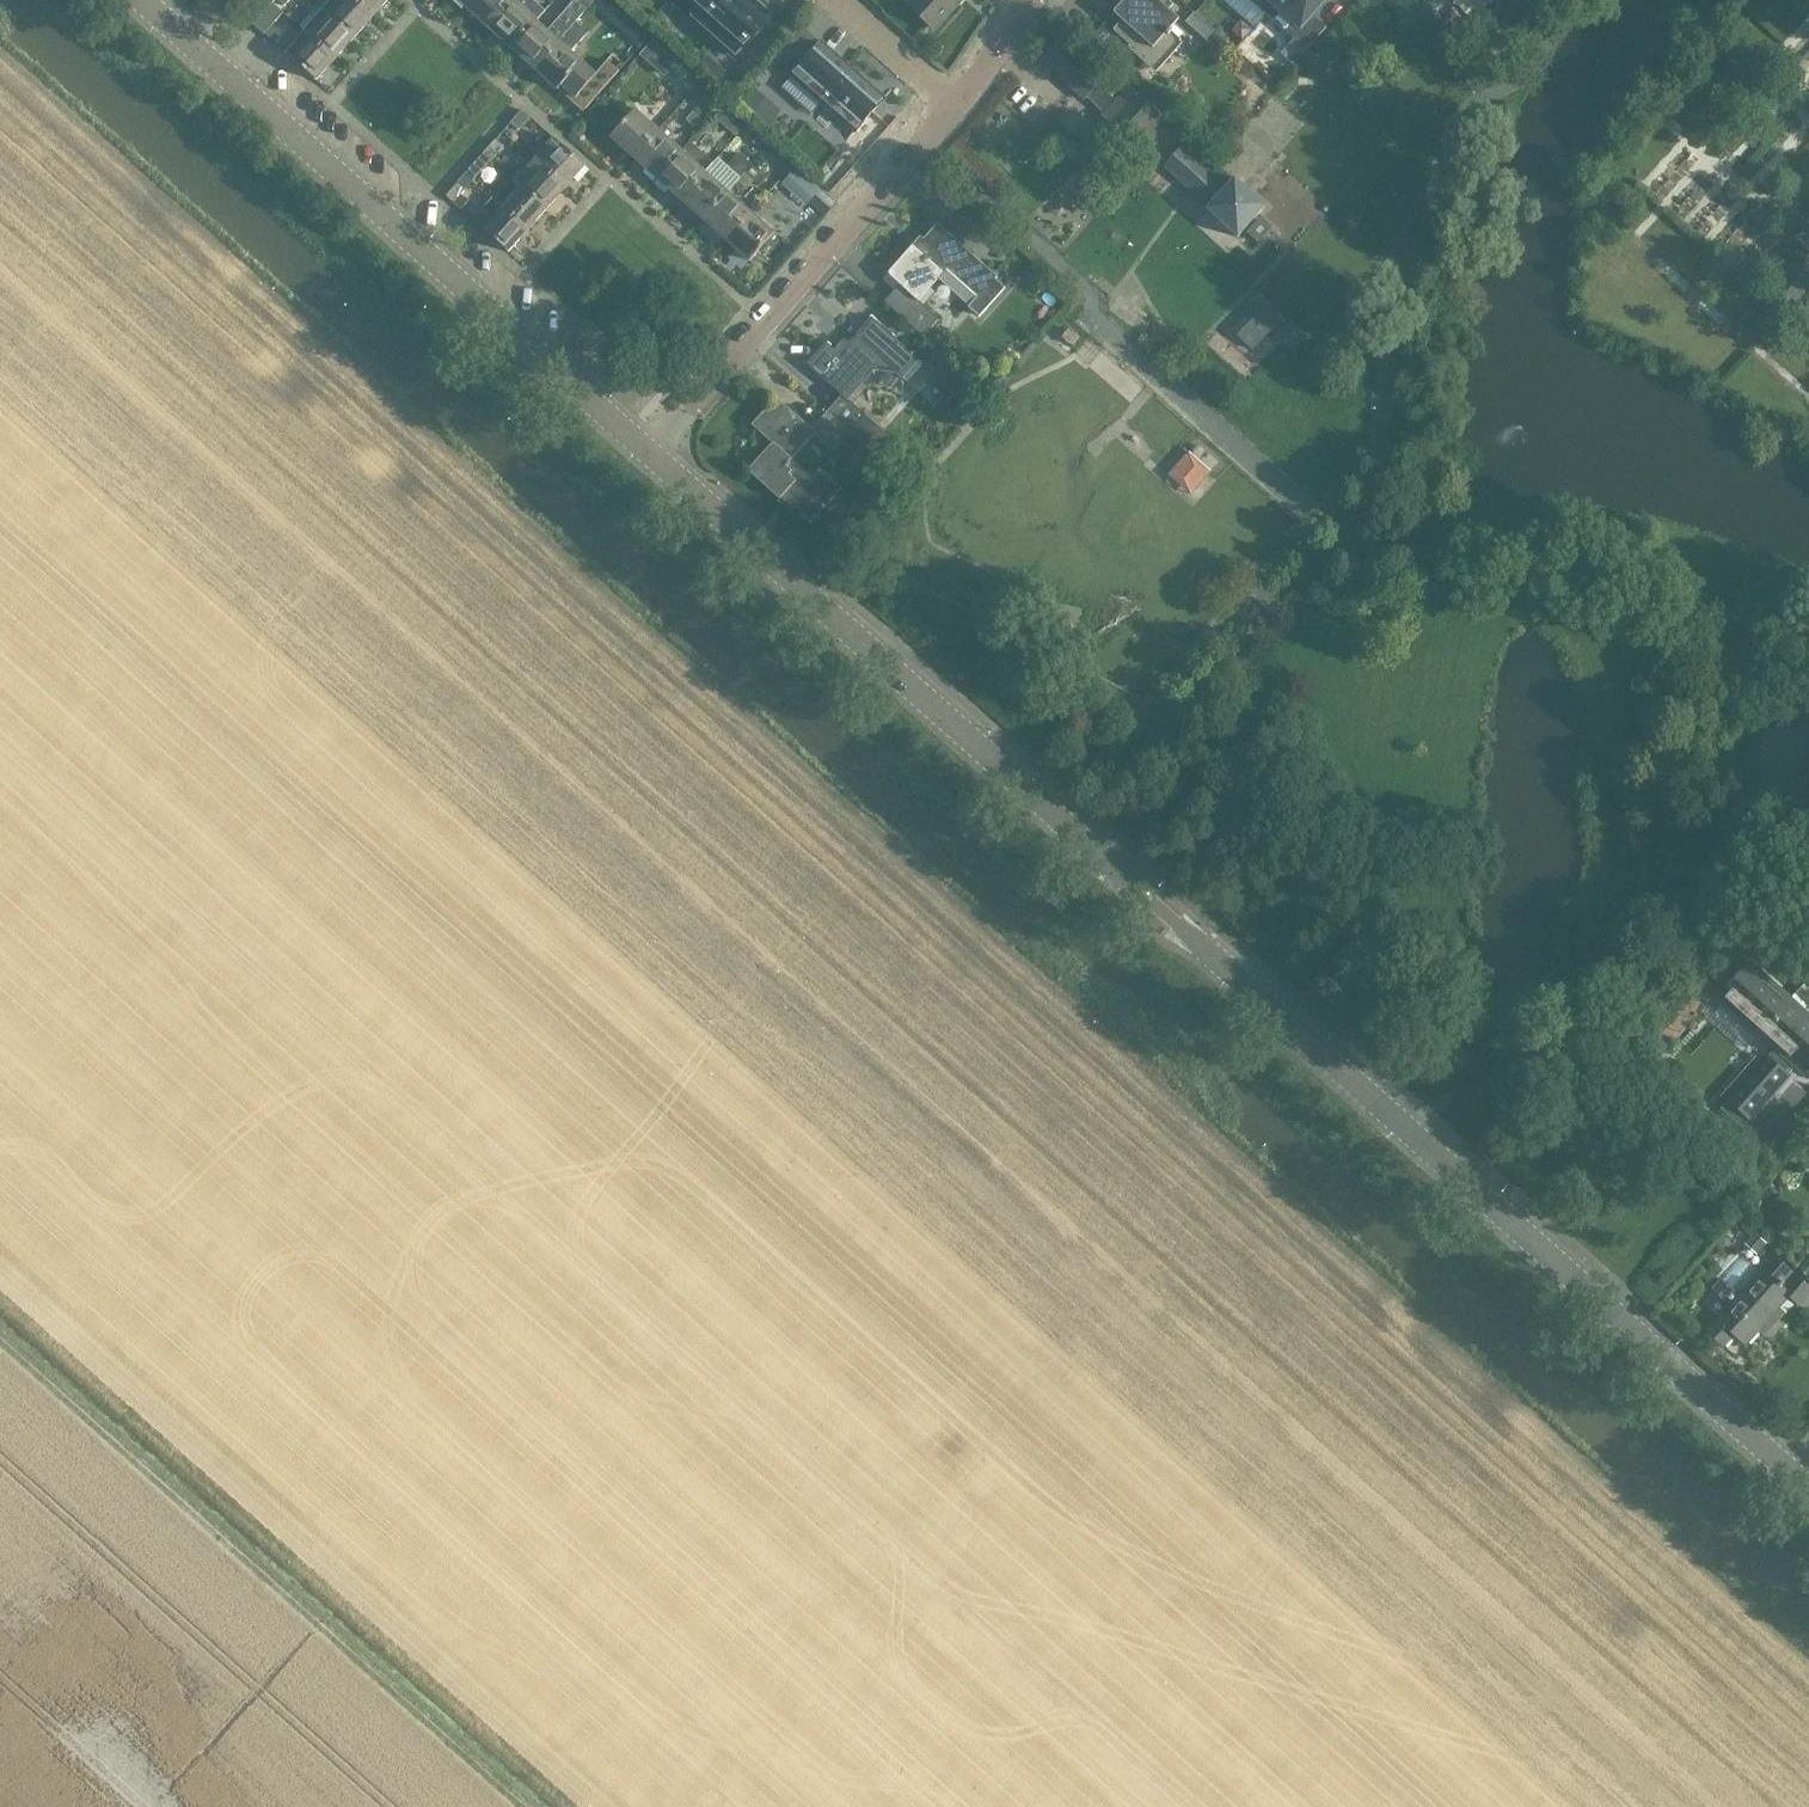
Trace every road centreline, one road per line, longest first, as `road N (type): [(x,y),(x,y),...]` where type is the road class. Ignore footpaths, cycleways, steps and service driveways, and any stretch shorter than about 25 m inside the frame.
road 1 (tertiary): [(1785,1476),(648,456)]
road 2 (tertiary): [(648,456),(132,0)]
road 3 (residential): [(648,456),(956,105)]
road 4 (residential): [(956,105),(834,0)]
road 5 (residential): [(1808,859),(1806,727)]
road 6 (residential): [(956,105),(1031,0)]

